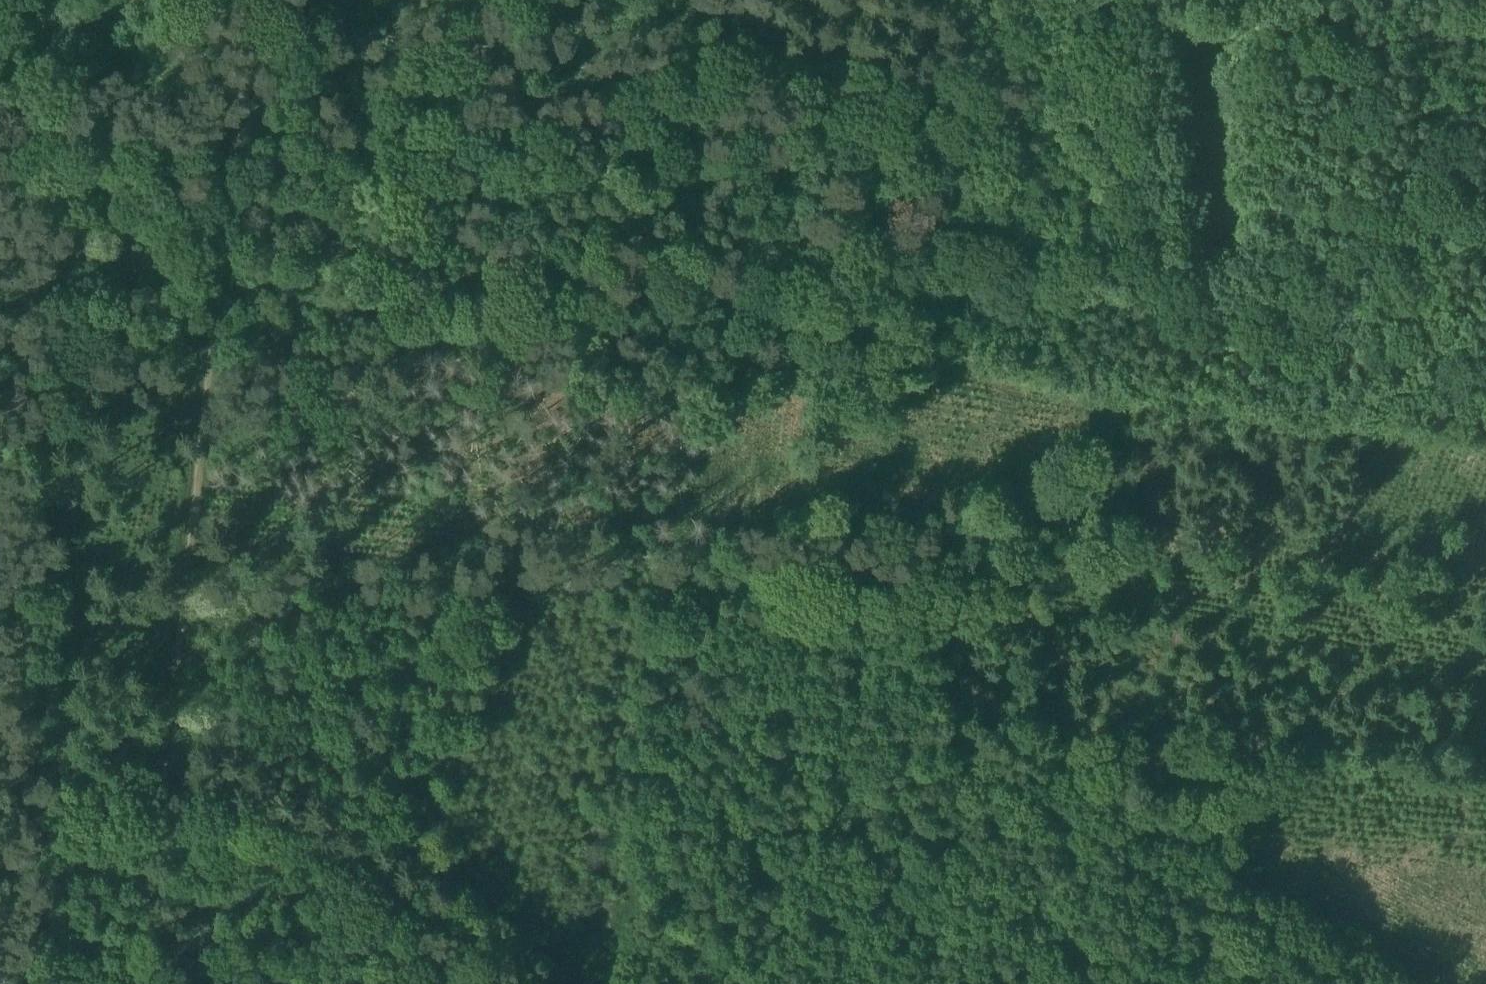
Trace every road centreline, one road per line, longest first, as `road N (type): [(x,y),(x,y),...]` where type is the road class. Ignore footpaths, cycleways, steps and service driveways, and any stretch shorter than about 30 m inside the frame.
road 1 (track): [(258,0),(140,983)]

